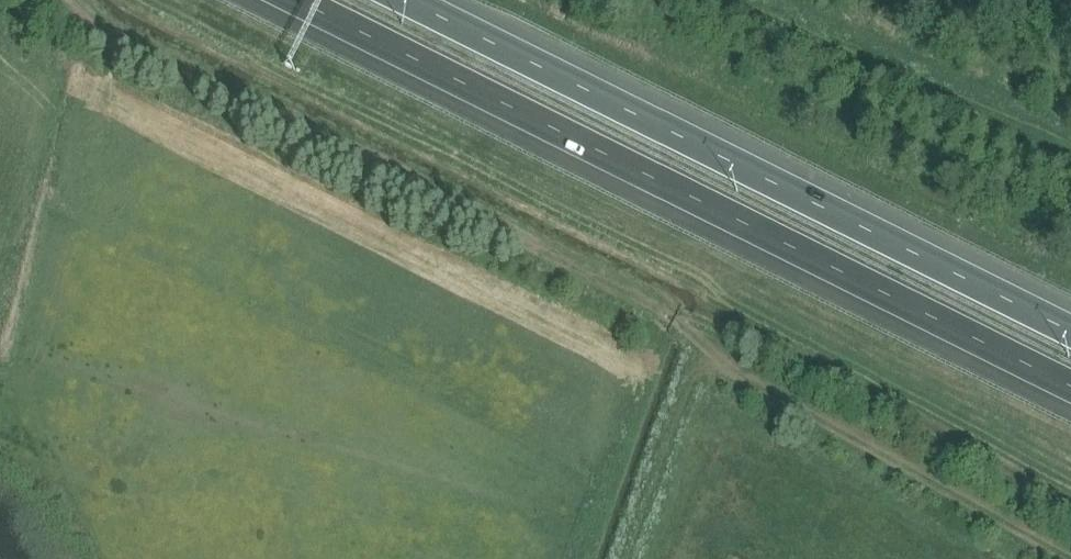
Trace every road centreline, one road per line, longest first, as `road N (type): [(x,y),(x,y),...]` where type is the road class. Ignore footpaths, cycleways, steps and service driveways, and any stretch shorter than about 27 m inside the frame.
road 1 (motorway): [(296,0),(1070,386)]
road 2 (motorway): [(1070,334),(407,0)]

